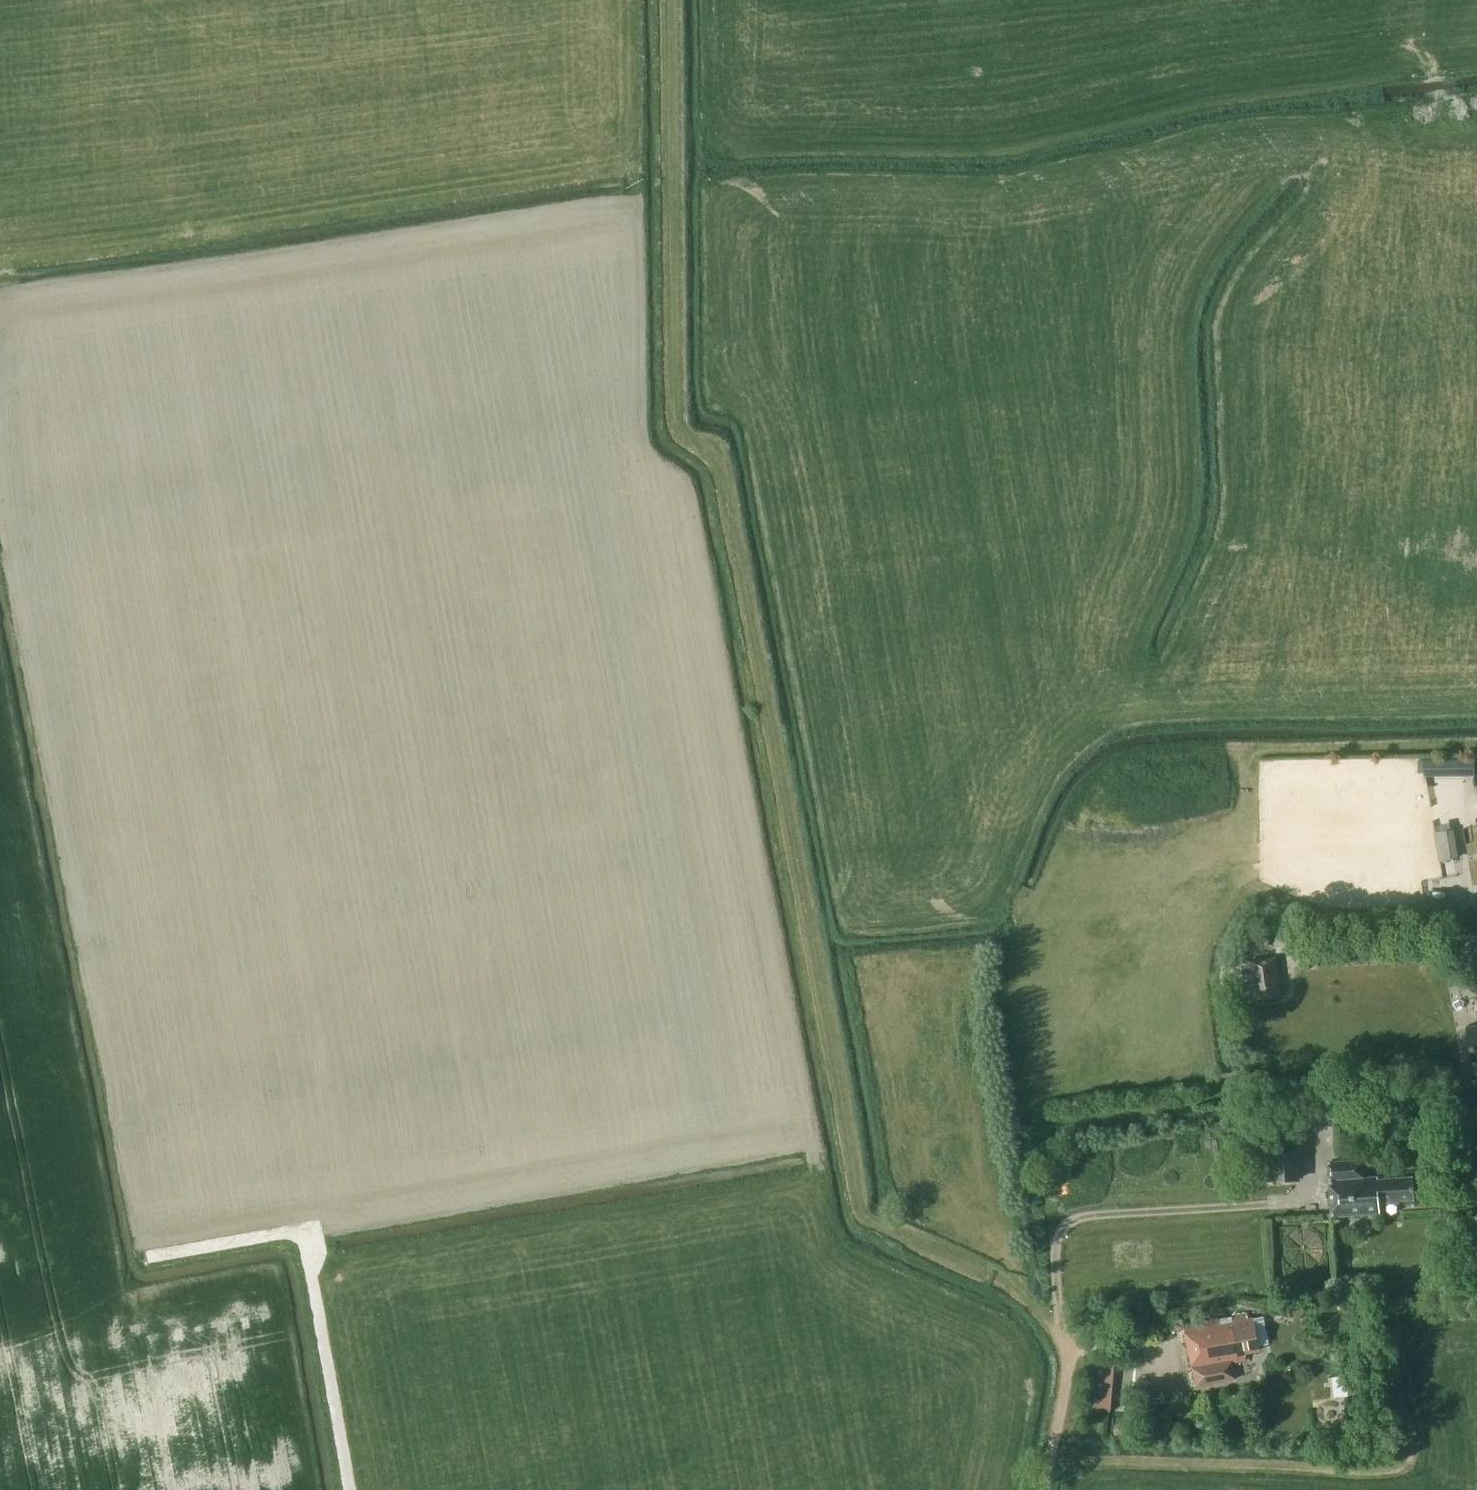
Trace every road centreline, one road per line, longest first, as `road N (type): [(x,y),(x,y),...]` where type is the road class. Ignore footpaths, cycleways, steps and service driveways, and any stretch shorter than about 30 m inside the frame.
road 1 (track): [(350,1489),(303,1235),(152,1260)]
road 2 (unclassified): [(1046,1489),(1067,1347)]

